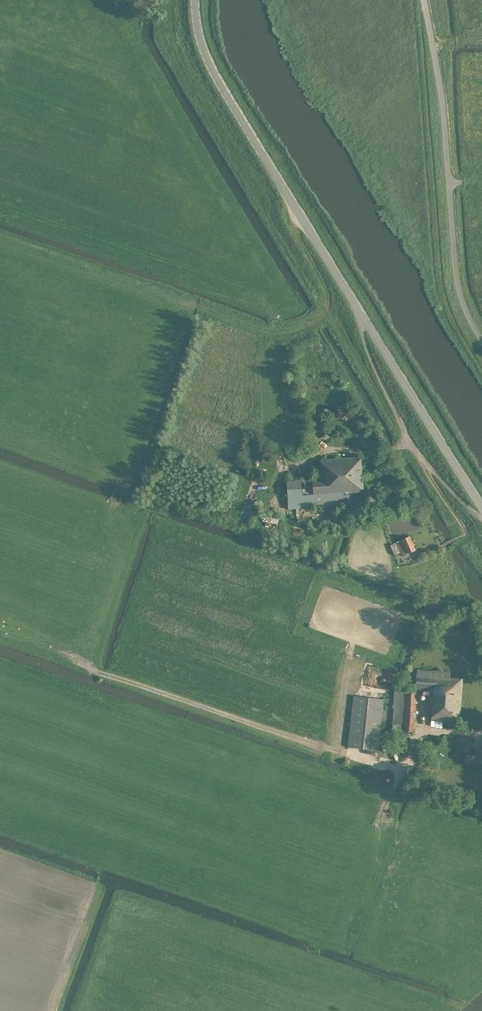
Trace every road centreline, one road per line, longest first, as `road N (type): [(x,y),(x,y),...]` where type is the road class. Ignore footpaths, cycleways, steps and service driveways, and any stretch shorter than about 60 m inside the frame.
road 1 (tertiary): [(481,508),(218,80),(195,0)]
road 2 (track): [(0,240),(283,333),(304,328),(328,302),(292,226),(296,209)]
road 3 (unclassified): [(481,340),(457,283),(442,97),(423,0)]

